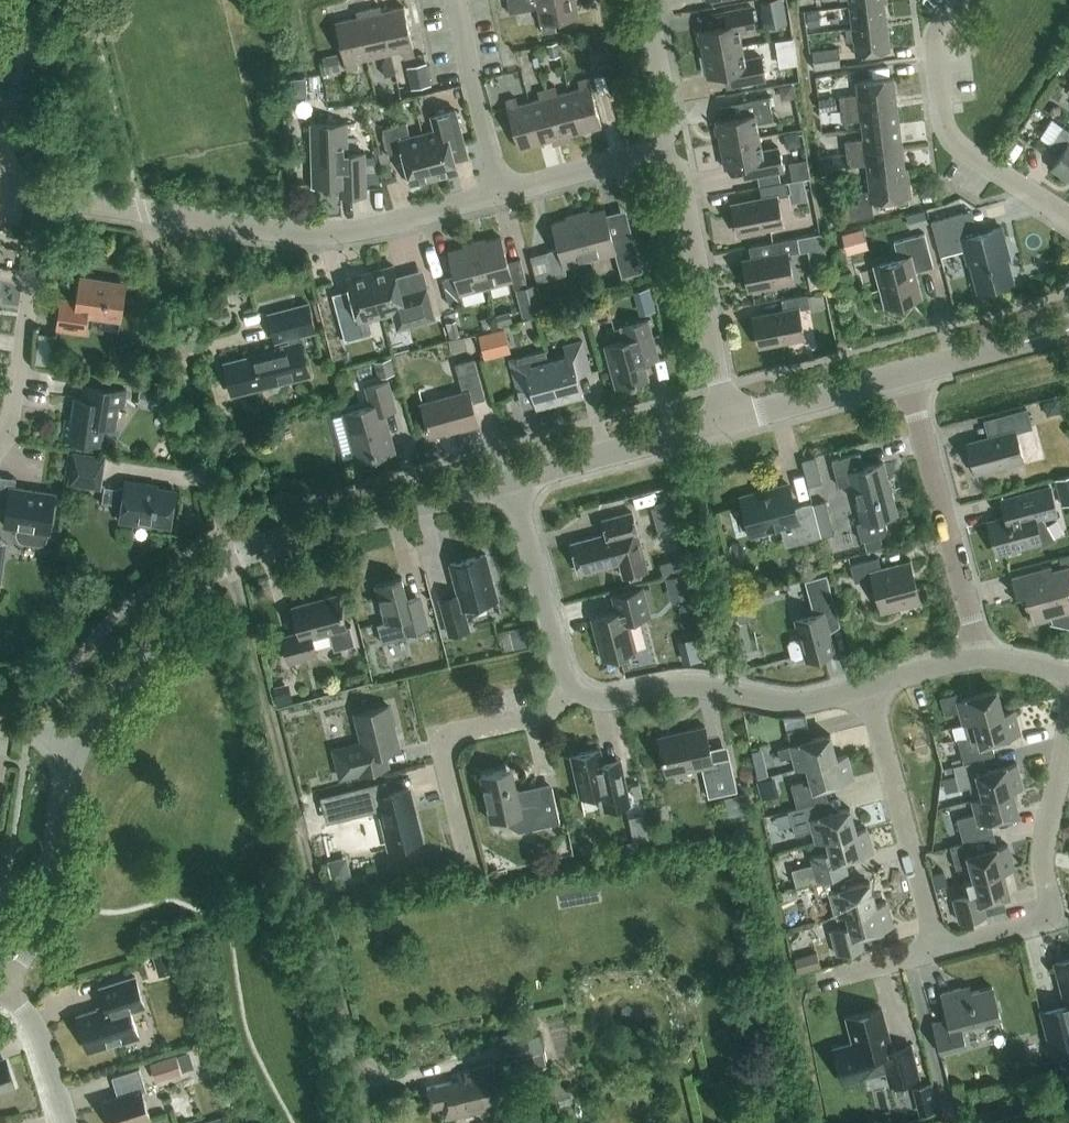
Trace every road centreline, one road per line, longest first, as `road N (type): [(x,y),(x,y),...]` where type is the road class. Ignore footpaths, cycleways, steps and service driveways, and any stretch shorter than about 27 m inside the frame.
road 1 (track): [(369,1122),(230,561)]
road 2 (tertiary): [(67,747),(193,590),(230,561),(514,482)]
road 3 (residential): [(502,192),(381,226),(308,235),(43,197)]
road 4 (residential): [(934,950),(1057,919),(1044,862),(1068,735)]
road 5 (residential): [(577,689),(604,700),(689,684),(782,699),(869,687)]
road 6 (residential): [(734,424),(685,187),(651,148)]
road 7 (residential): [(978,659),(907,377)]
road 8 (residential): [(1068,218),(959,145),(949,130),(934,44),(960,0)]
road 9 (residential): [(471,863),(442,738),(536,719),(577,689)]
road 10 (residential): [(934,950),(869,687)]
road 11 (residential): [(0,443),(12,427),(43,197)]
road 12 (tertiary): [(6,981),(29,957),(47,901),(67,747)]
road 13 (tertiary): [(514,482),(734,424)]
road 14 (residential): [(514,482),(577,689)]
road 15 (residential): [(502,192),(458,0)]
road 16 (tertiary): [(734,424),(907,377)]
road 17 (tertiary): [(907,377),(1068,329)]
road 18 (residential): [(0,156),(23,0)]
road 19 (residential): [(651,148),(502,192)]
road 20 (residential): [(645,0),(668,117),(651,148)]
road 21 (residential): [(66,1122),(38,1037),(6,981)]

